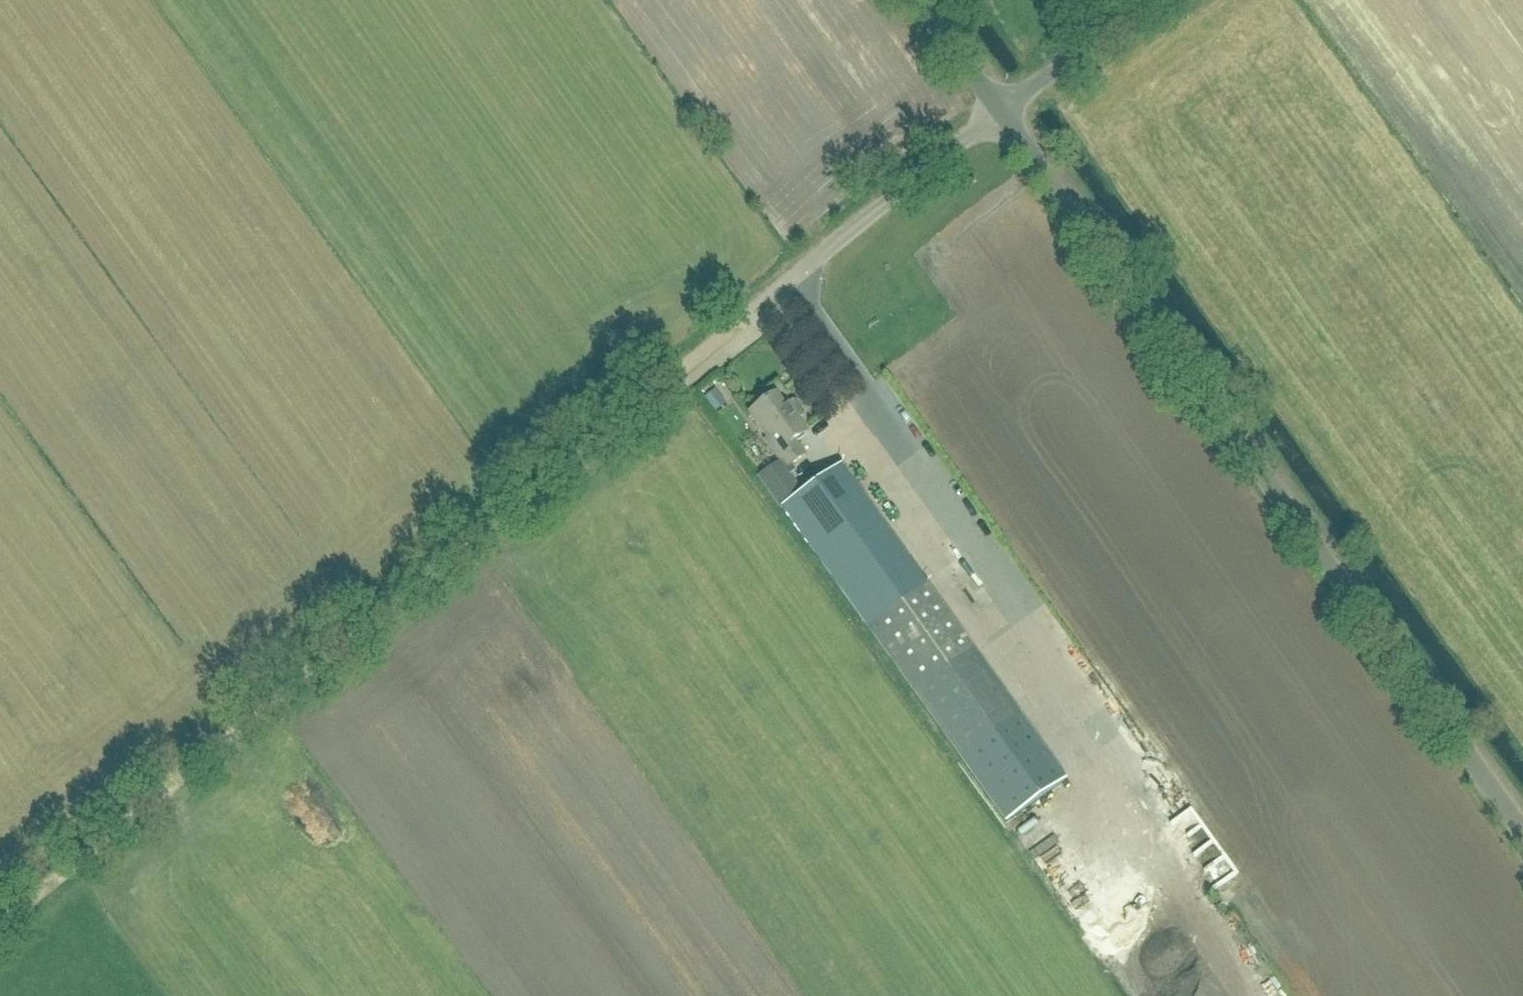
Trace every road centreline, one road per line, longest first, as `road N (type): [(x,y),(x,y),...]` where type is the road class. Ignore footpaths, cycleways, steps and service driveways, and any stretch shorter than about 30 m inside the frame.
road 1 (track): [(0,921),(758,308)]
road 2 (unclassified): [(1522,833),(998,114)]
road 3 (unclassified): [(758,308),(998,114)]
road 4 (unclassified): [(998,114),(1156,0)]
road 5 (unclassified): [(998,114),(916,0)]

